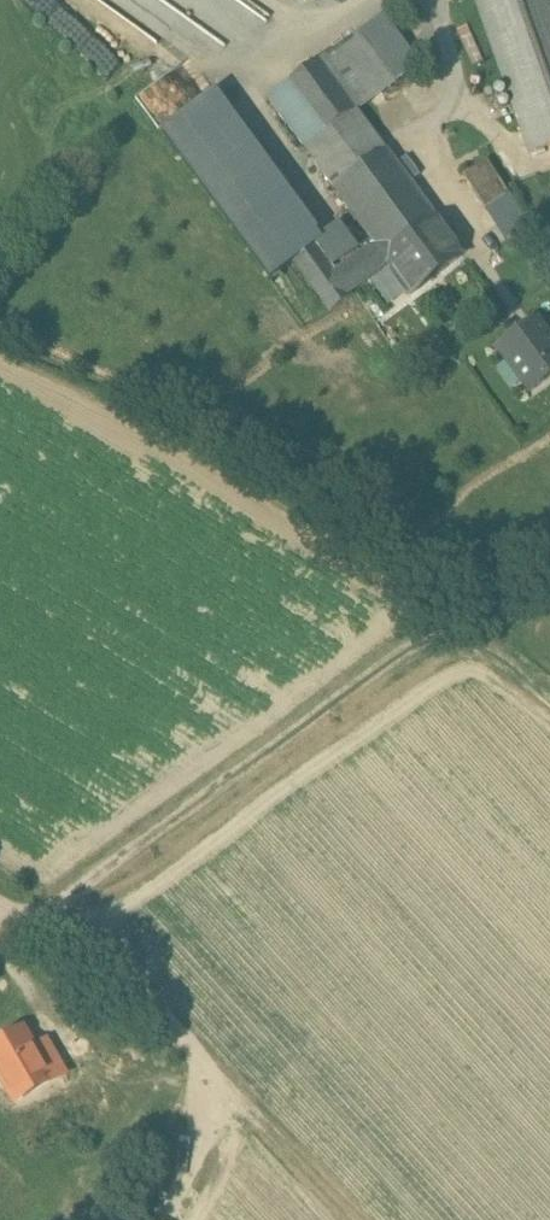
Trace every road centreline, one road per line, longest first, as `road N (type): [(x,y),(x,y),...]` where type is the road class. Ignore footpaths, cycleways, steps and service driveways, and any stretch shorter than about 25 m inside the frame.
road 1 (track): [(549,700),(464,639),(427,636),(31,922)]
road 2 (track): [(361,1219),(232,1090)]

